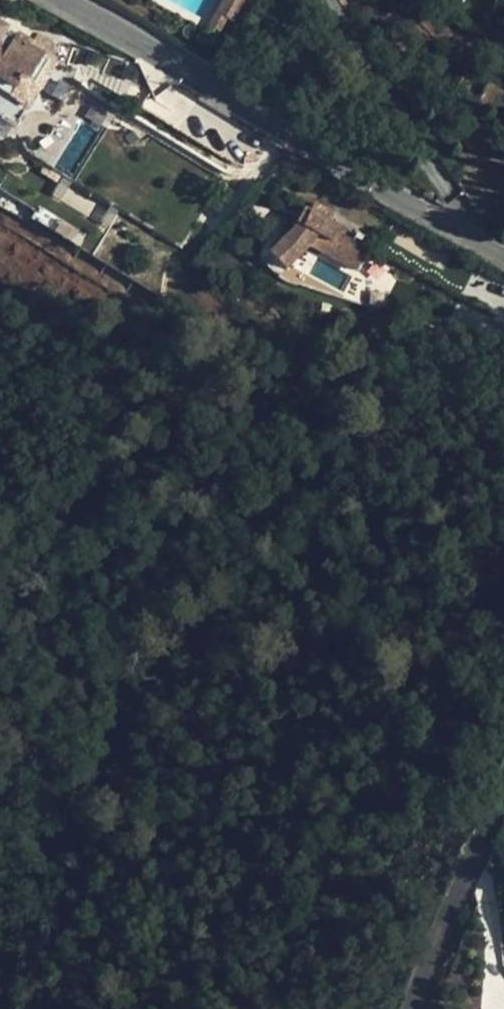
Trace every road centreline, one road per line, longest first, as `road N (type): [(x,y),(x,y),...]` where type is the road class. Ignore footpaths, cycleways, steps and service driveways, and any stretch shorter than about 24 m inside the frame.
road 1 (residential): [(65,0),(503,256)]
road 2 (residential): [(417,1008),(438,904),(503,780)]

